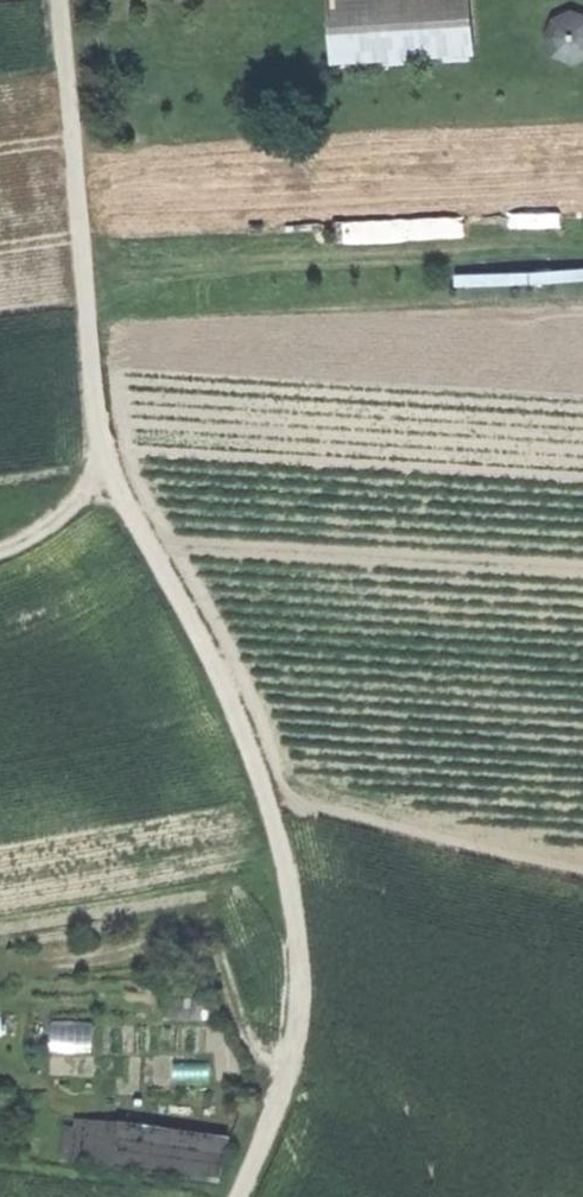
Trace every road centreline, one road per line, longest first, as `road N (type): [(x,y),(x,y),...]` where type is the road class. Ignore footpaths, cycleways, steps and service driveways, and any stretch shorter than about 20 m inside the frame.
road 1 (unclassified): [(60,0),(107,478),(220,706),(284,946),(283,1044),(259,1150),(239,1196)]
road 2 (track): [(107,478),(0,554)]

